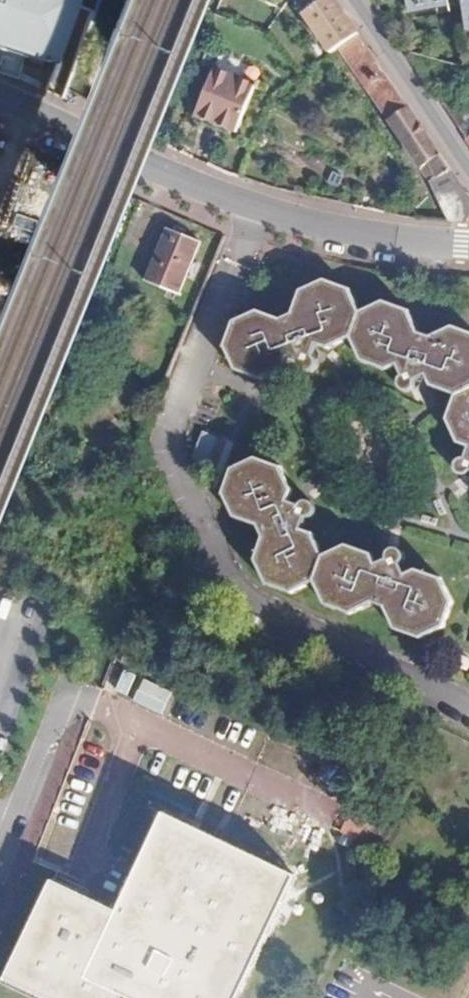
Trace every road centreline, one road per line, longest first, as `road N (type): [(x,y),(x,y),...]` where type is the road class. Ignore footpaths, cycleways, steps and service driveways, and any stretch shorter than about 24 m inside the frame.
road 1 (tertiary): [(468,246),(348,232),(248,209),(0,92)]
road 2 (residential): [(348,0),(468,173)]

